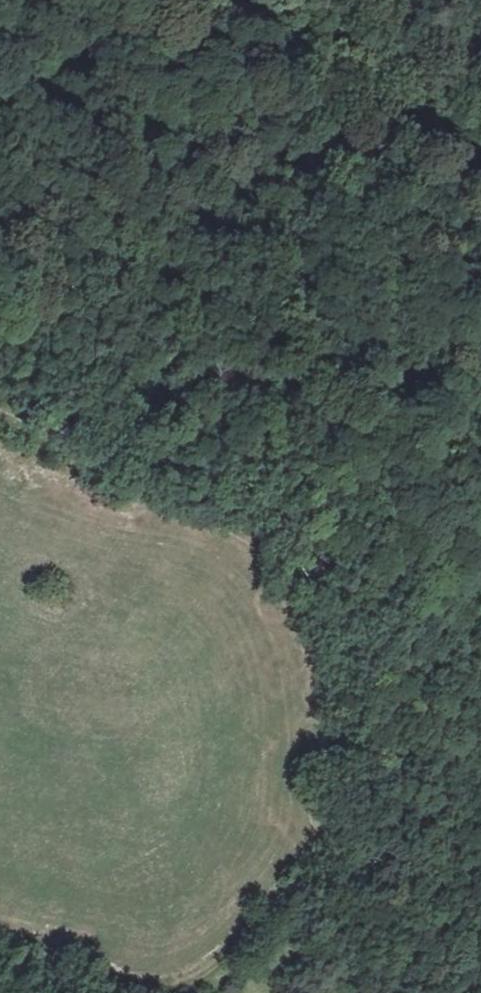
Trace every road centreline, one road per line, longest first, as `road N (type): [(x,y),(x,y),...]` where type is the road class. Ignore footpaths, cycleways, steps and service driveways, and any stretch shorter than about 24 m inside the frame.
road 1 (track): [(0,962),(104,987),(172,988),(234,949),(343,823)]
road 2 (track): [(328,0),(480,103)]

